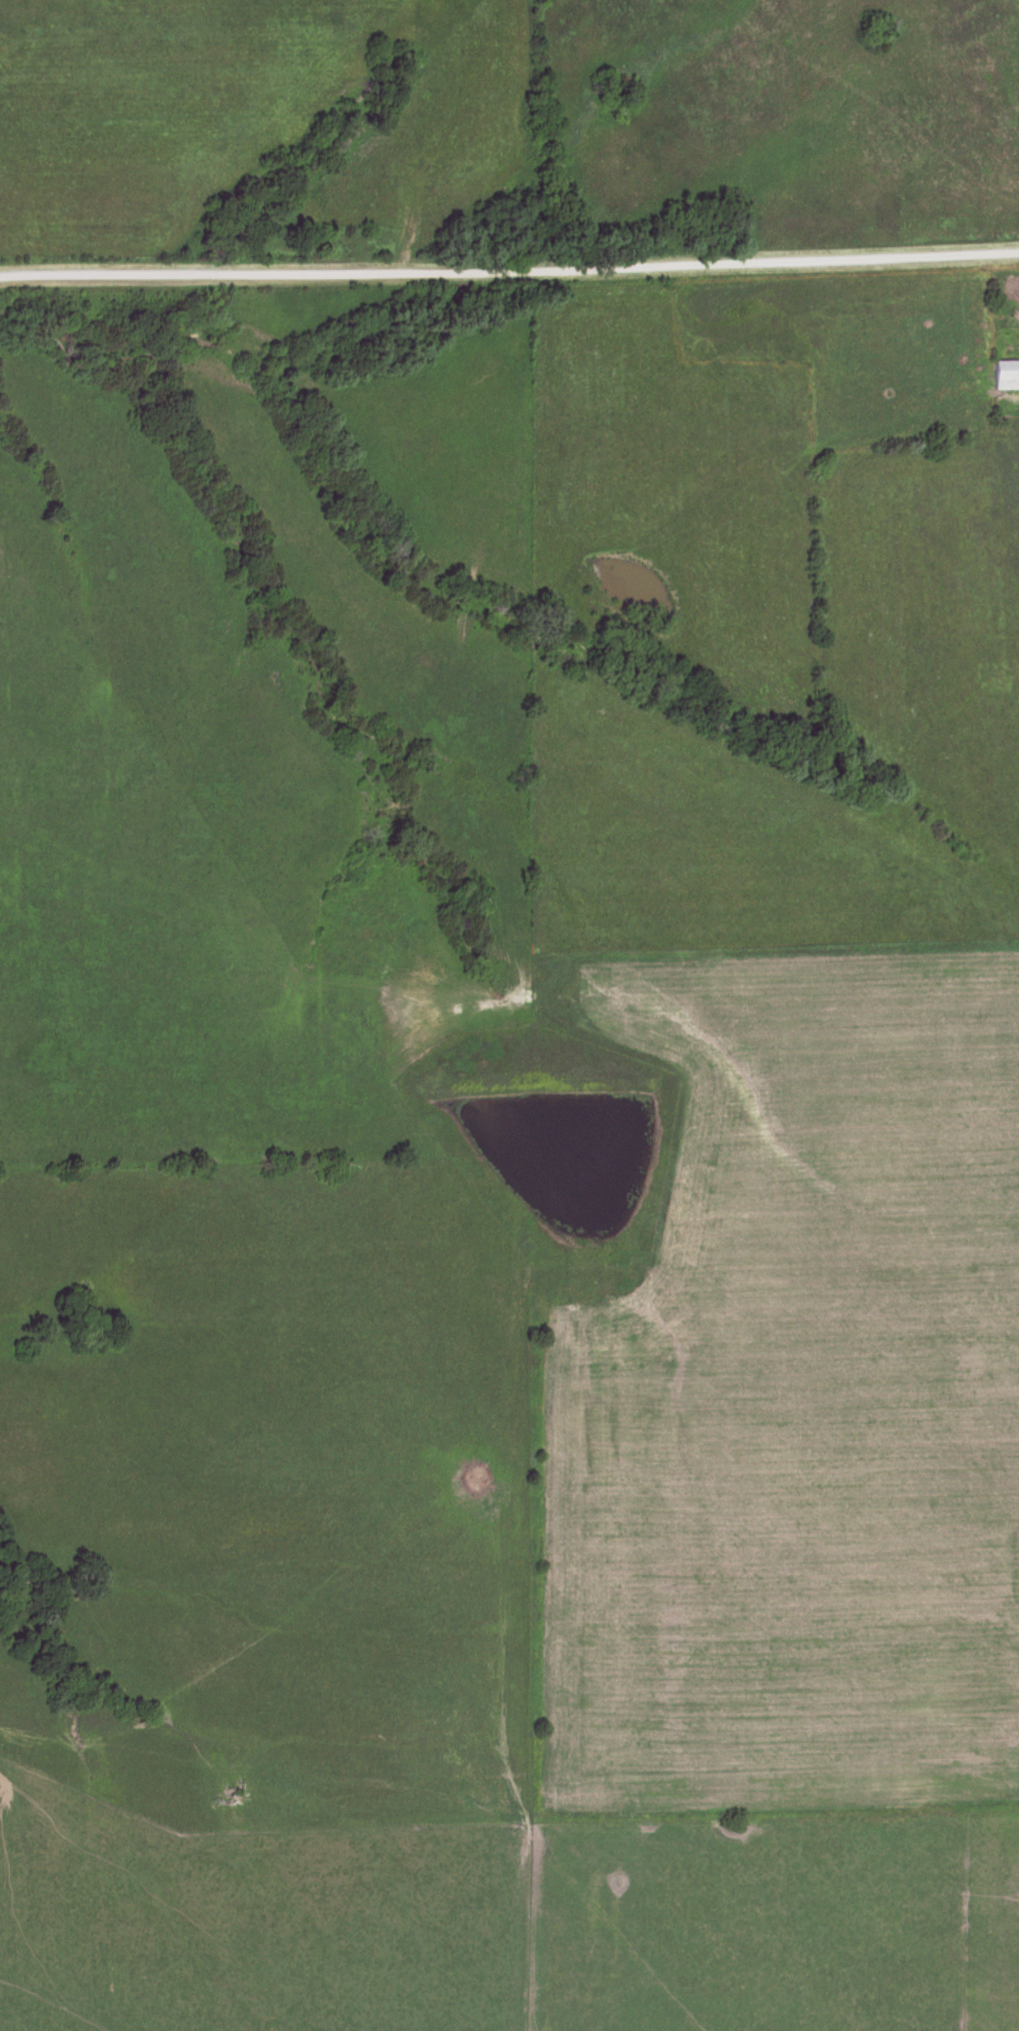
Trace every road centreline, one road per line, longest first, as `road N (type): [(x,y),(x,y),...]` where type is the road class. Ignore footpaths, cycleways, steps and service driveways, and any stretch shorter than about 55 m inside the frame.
road 1 (residential): [(0,280),(1018,246)]

